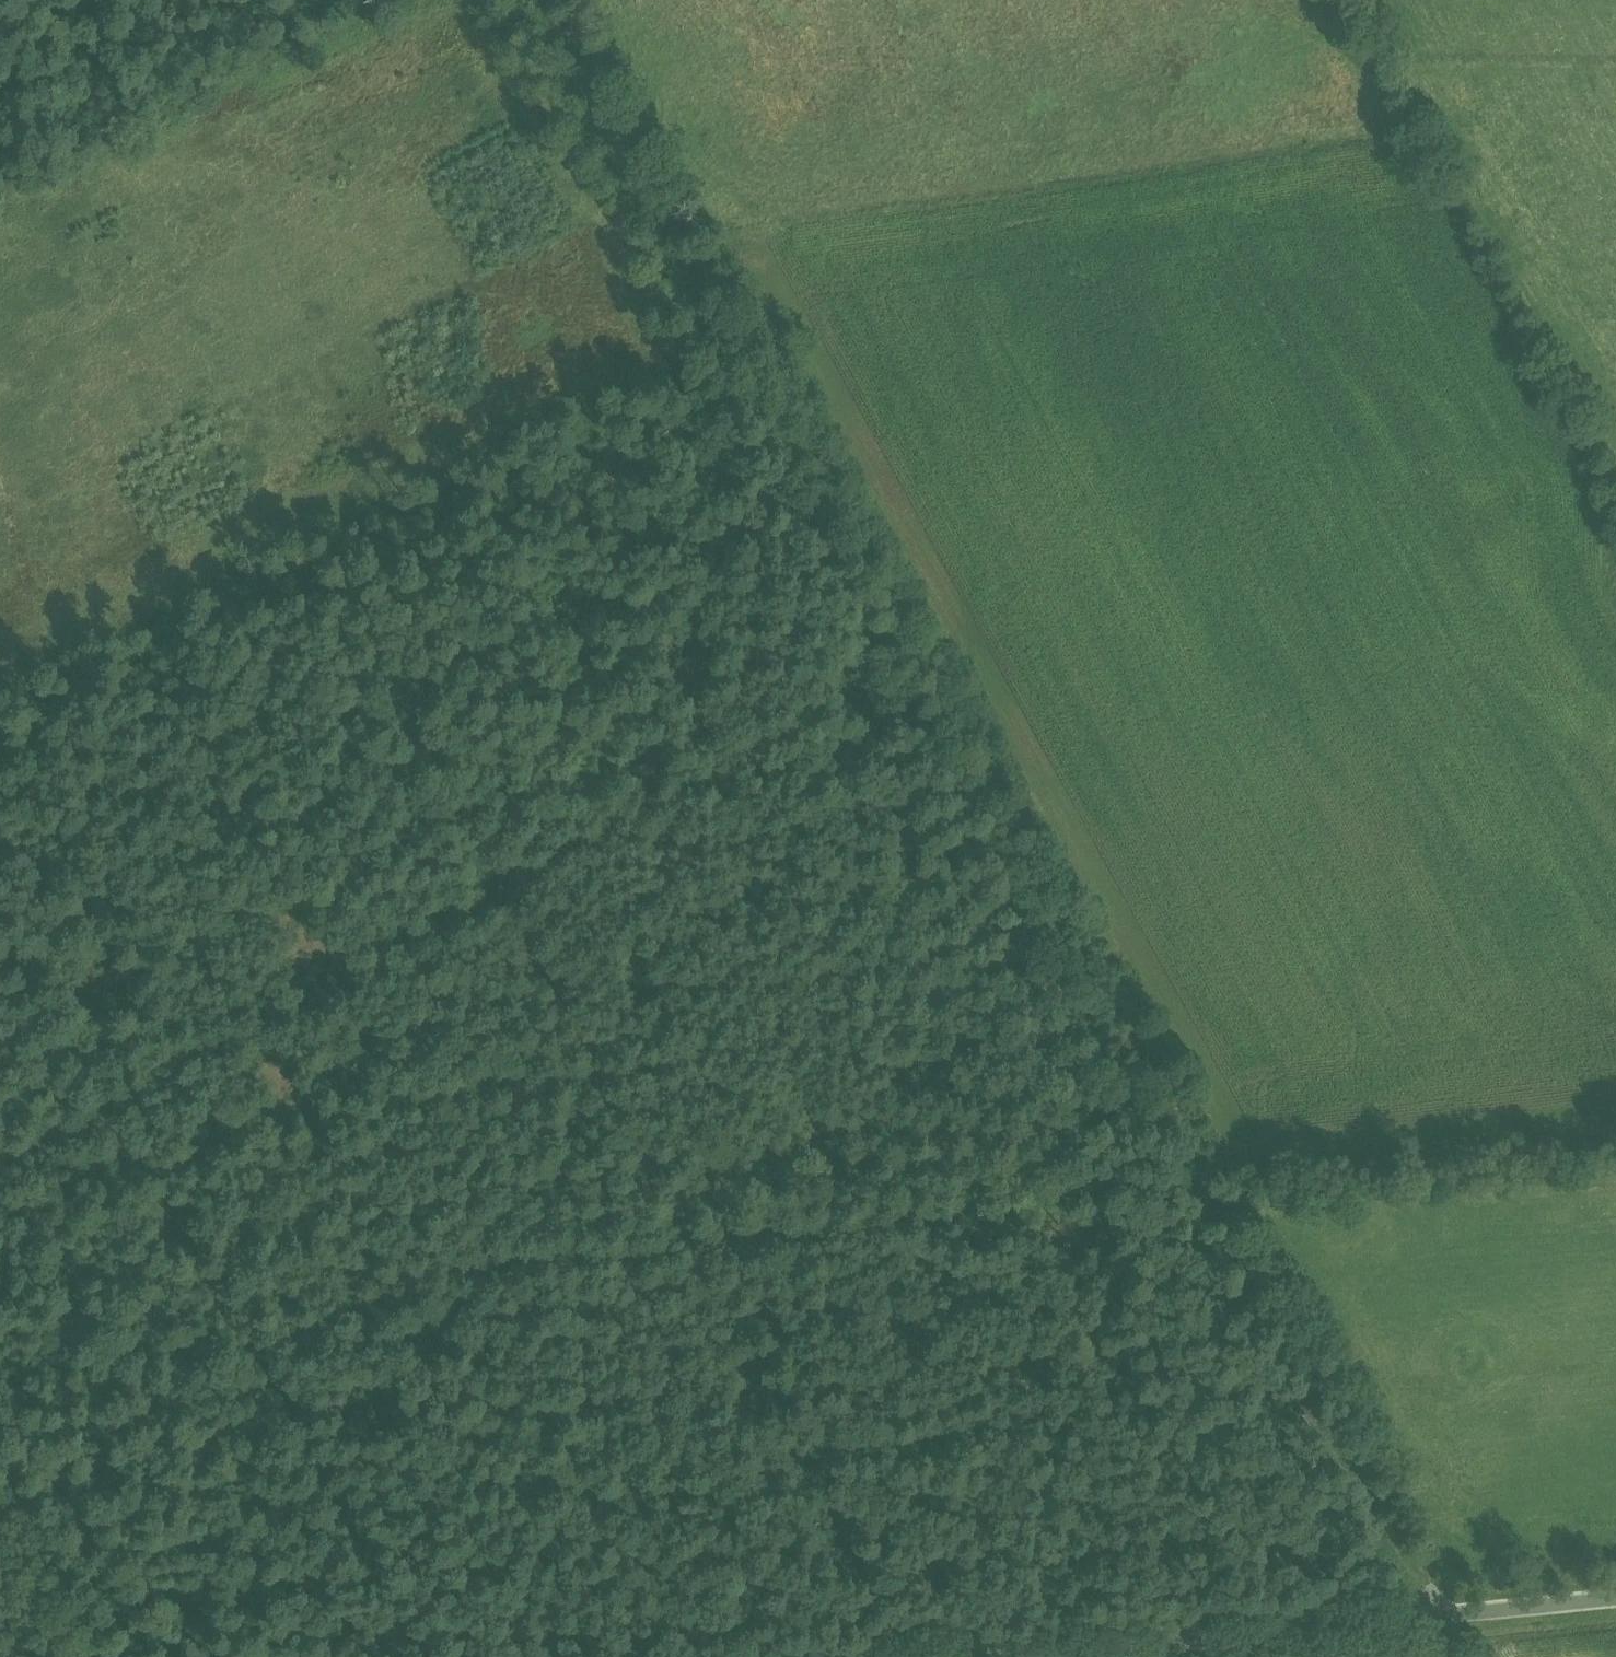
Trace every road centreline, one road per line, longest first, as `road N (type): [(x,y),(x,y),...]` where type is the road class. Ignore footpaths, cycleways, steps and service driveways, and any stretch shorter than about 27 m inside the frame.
road 1 (tertiary): [(1615,1598),(1053,1656)]

